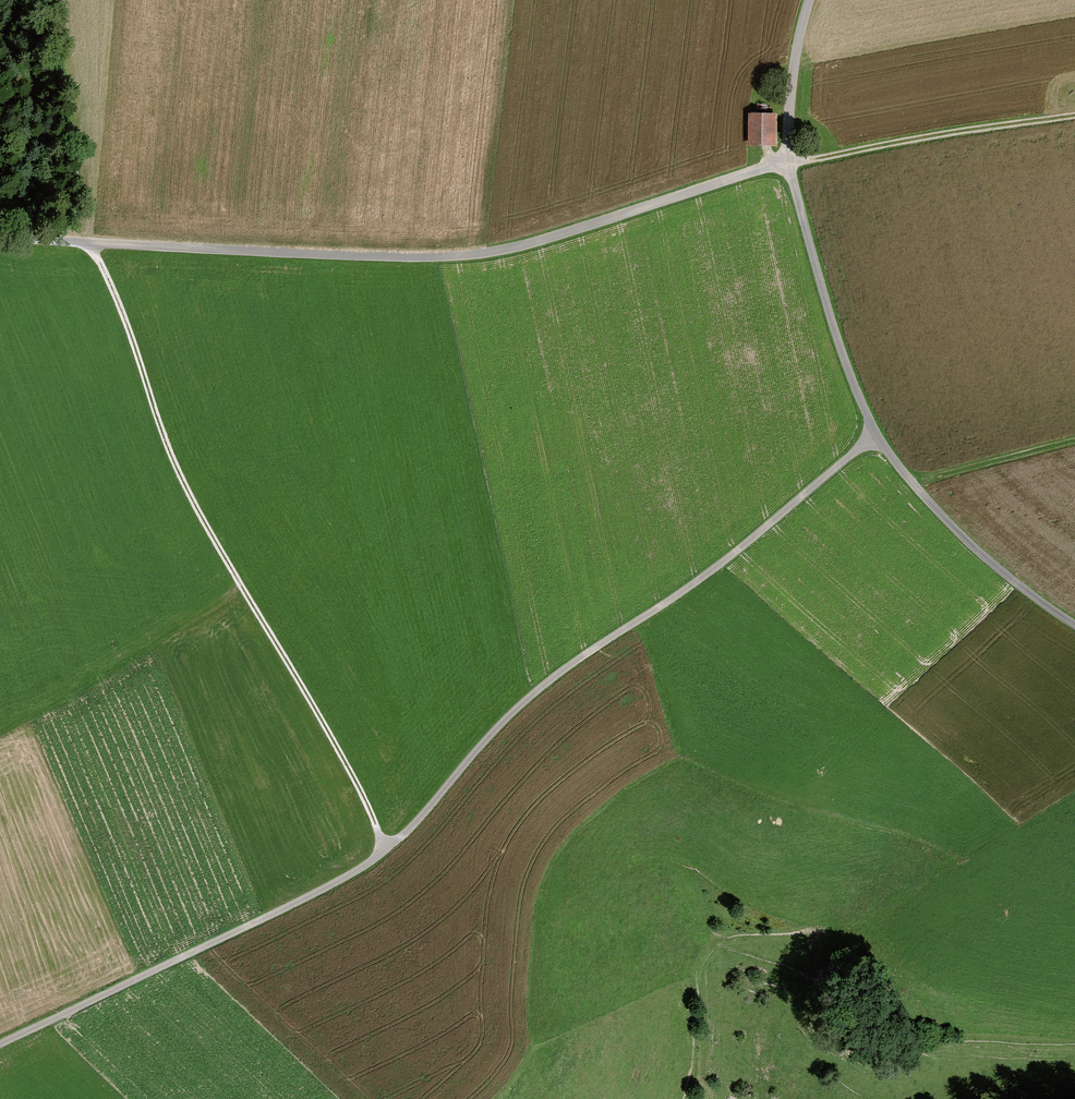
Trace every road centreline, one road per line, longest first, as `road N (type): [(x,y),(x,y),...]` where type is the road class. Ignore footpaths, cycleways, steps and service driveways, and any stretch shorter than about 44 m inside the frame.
road 1 (track): [(0,1049),(387,855),(557,678),(737,555),(876,436)]
road 2 (unclassified): [(0,235),(189,250),(476,257),(786,161)]
road 3 (track): [(387,855),(187,489),(92,243)]
road 4 (unclassified): [(786,161),(828,308),(876,436),(982,557),(1074,627)]
road 5 (track): [(1074,116),(786,161)]
road 6 (unclassified): [(809,0),(786,161)]

